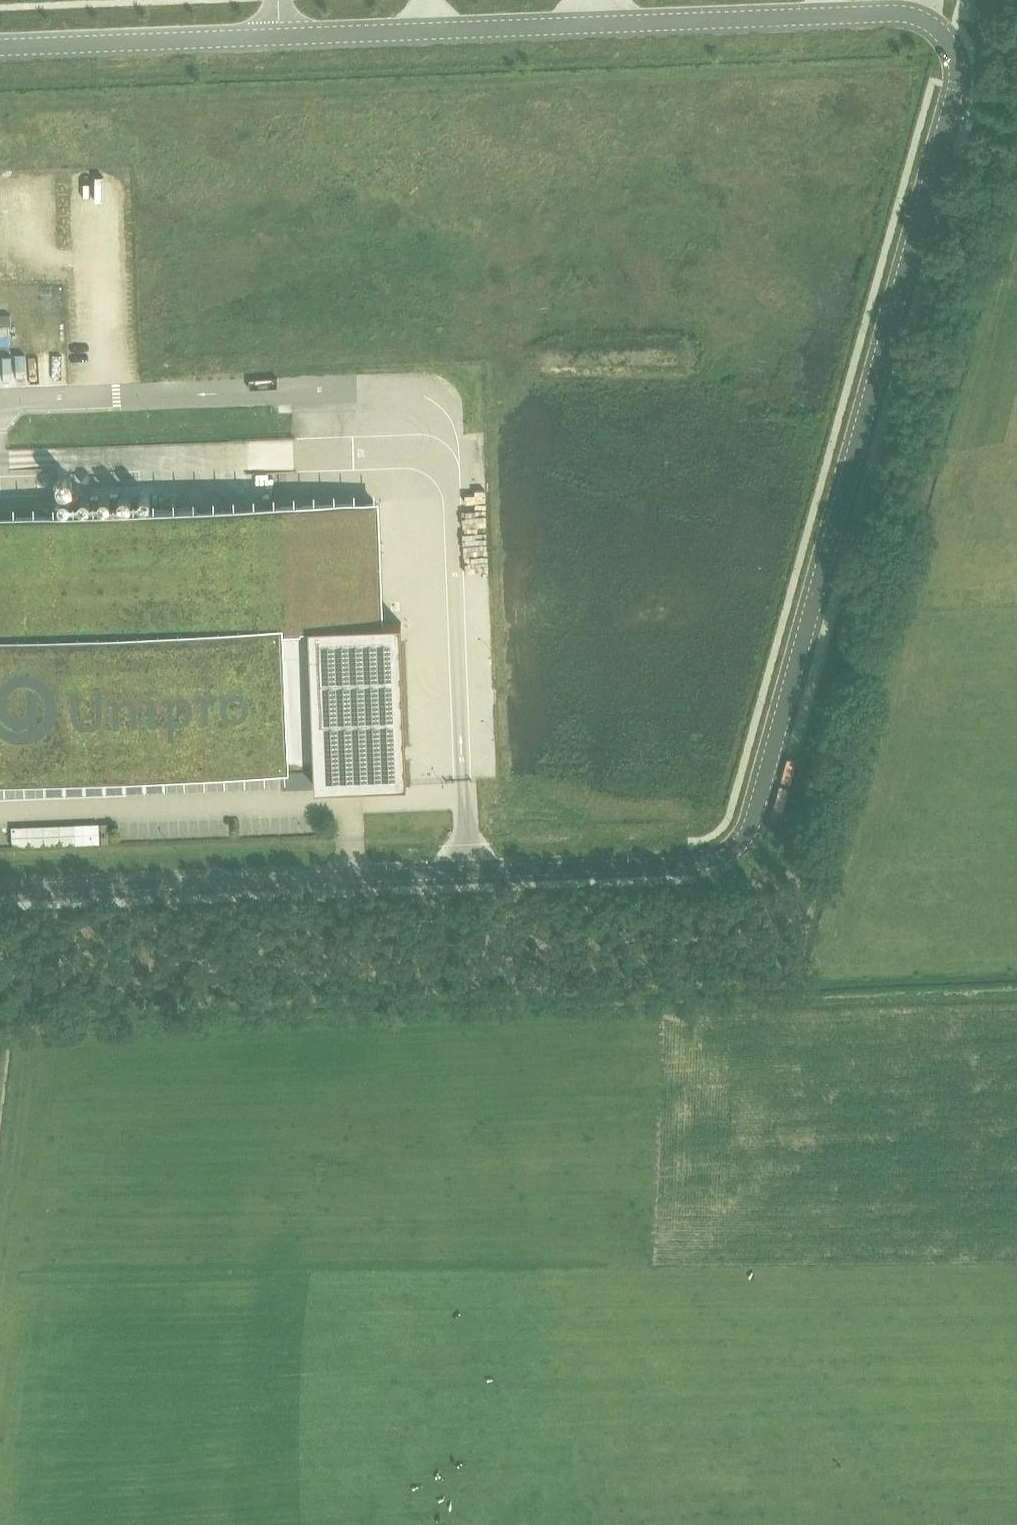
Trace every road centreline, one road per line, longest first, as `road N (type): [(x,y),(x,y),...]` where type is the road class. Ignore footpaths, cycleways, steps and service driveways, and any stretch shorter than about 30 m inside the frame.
road 1 (unclassified): [(0,890),(699,862),(732,852),(757,818),(957,104),(958,60),(942,29)]
road 2 (unclassified): [(0,47),(907,14),(942,29)]
road 3 (unclassified): [(0,400),(326,385)]

